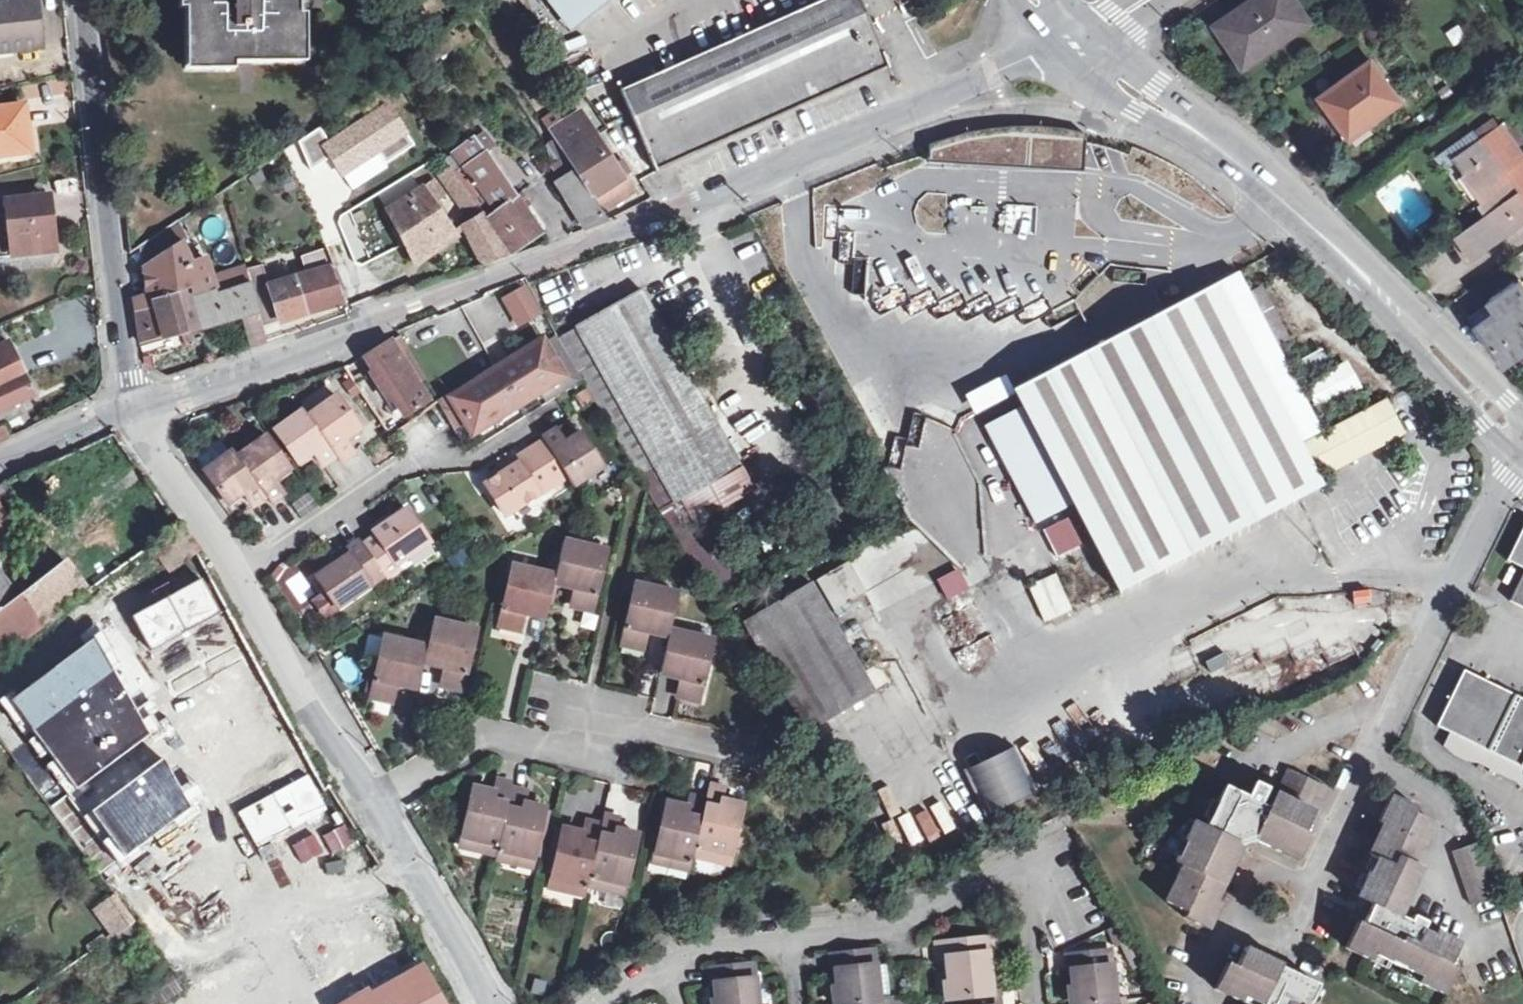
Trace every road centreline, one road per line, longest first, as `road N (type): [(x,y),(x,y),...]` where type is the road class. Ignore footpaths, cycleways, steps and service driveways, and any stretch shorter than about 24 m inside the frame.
road 1 (tertiary): [(1080,50),(326,348),(135,410)]
road 2 (tertiary): [(1080,50),(1278,198),(1522,432)]
road 3 (residential): [(1522,456),(1506,477),(1310,889)]
road 4 (residential): [(660,961),(695,946),(886,931),(990,876),(1021,872),(1038,873),(1070,929)]
road 5 (residential): [(88,0),(135,410)]
road 6 (residential): [(367,808),(478,738),(570,751),(614,725),(734,751)]
road 7 (residential): [(232,576),(398,468),(471,458),(528,425)]
road 8 (residential): [(232,576),(367,808)]
road 9 (residential): [(135,410),(232,576)]
road 10 (residential): [(385,839),(481,1003)]
road 11 (residential): [(259,907),(95,1003)]
road 12 (residential): [(1310,889),(1287,938),(1237,917),(1259,866)]
road 13 (tertiary): [(135,410),(0,463)]
road 14 (residential): [(385,839),(259,907)]

